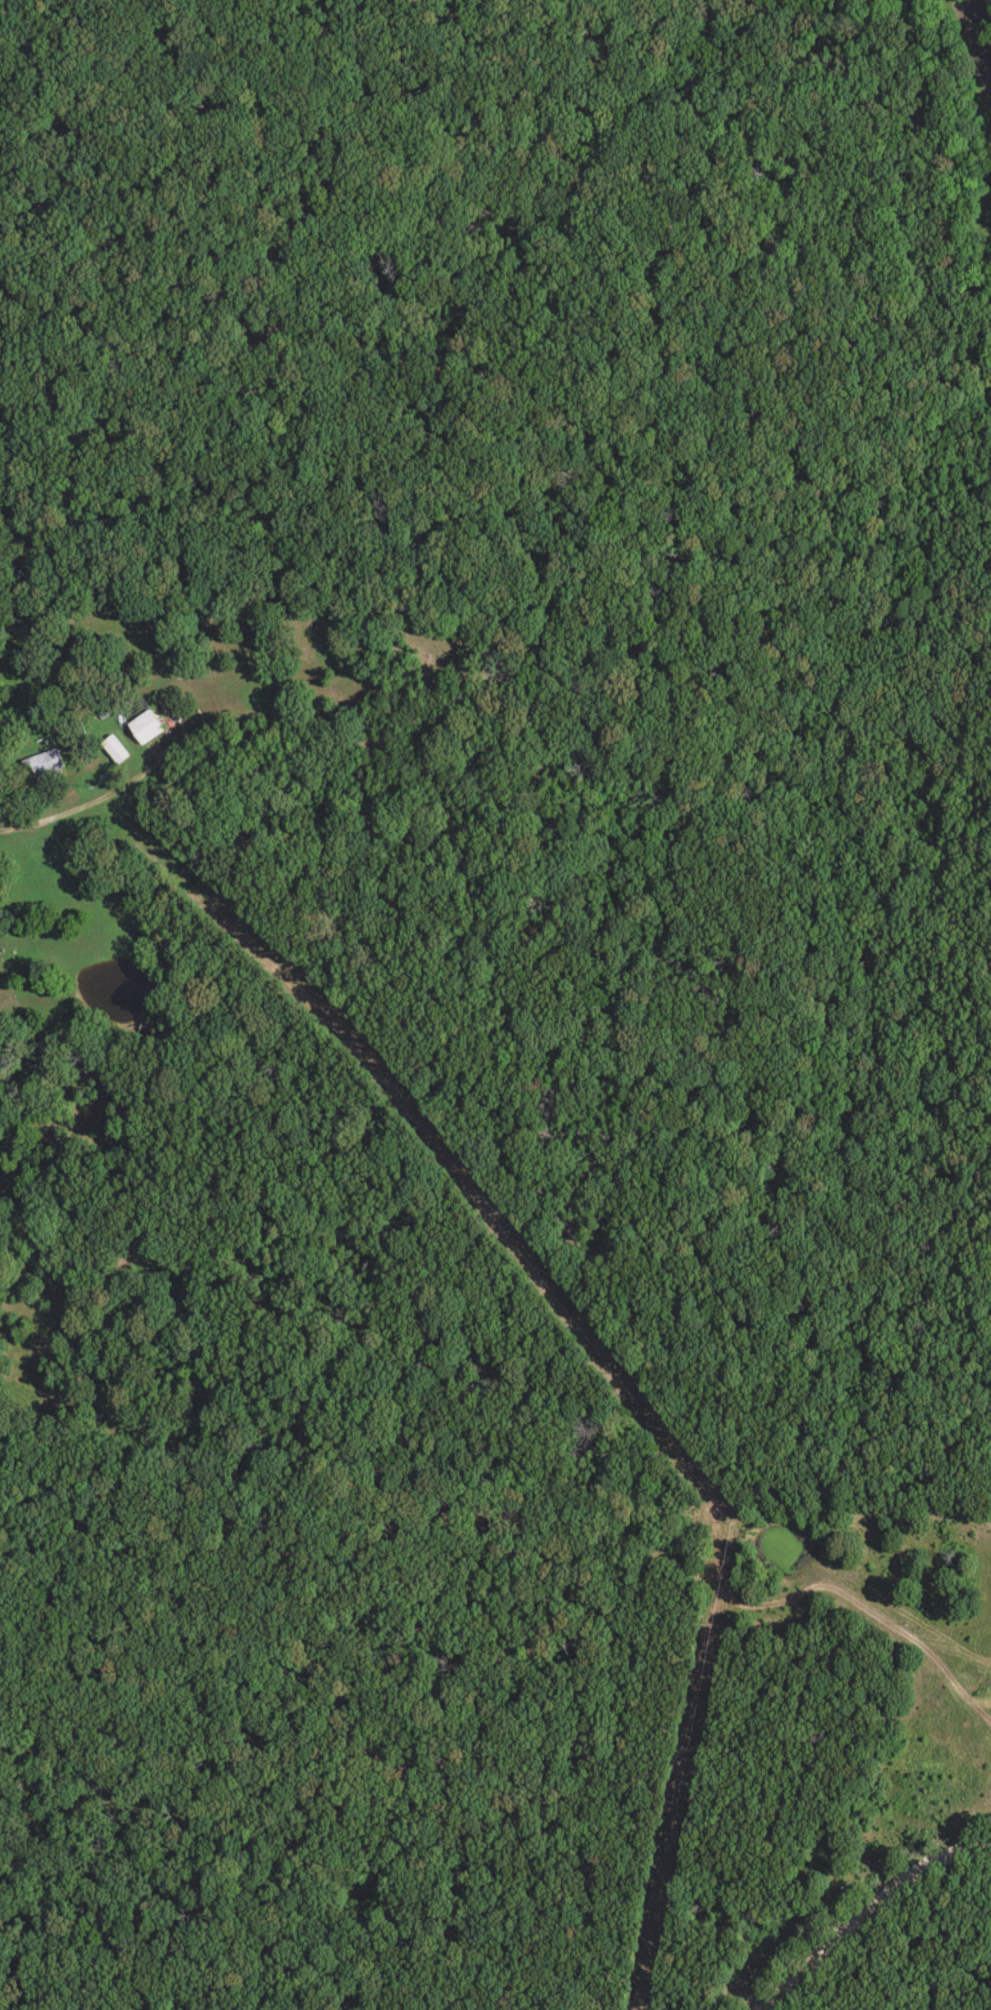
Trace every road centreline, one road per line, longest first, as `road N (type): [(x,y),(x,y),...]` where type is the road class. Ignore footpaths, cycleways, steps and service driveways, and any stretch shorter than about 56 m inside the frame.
road 1 (residential): [(990,1850),(914,1872),(759,2009)]

